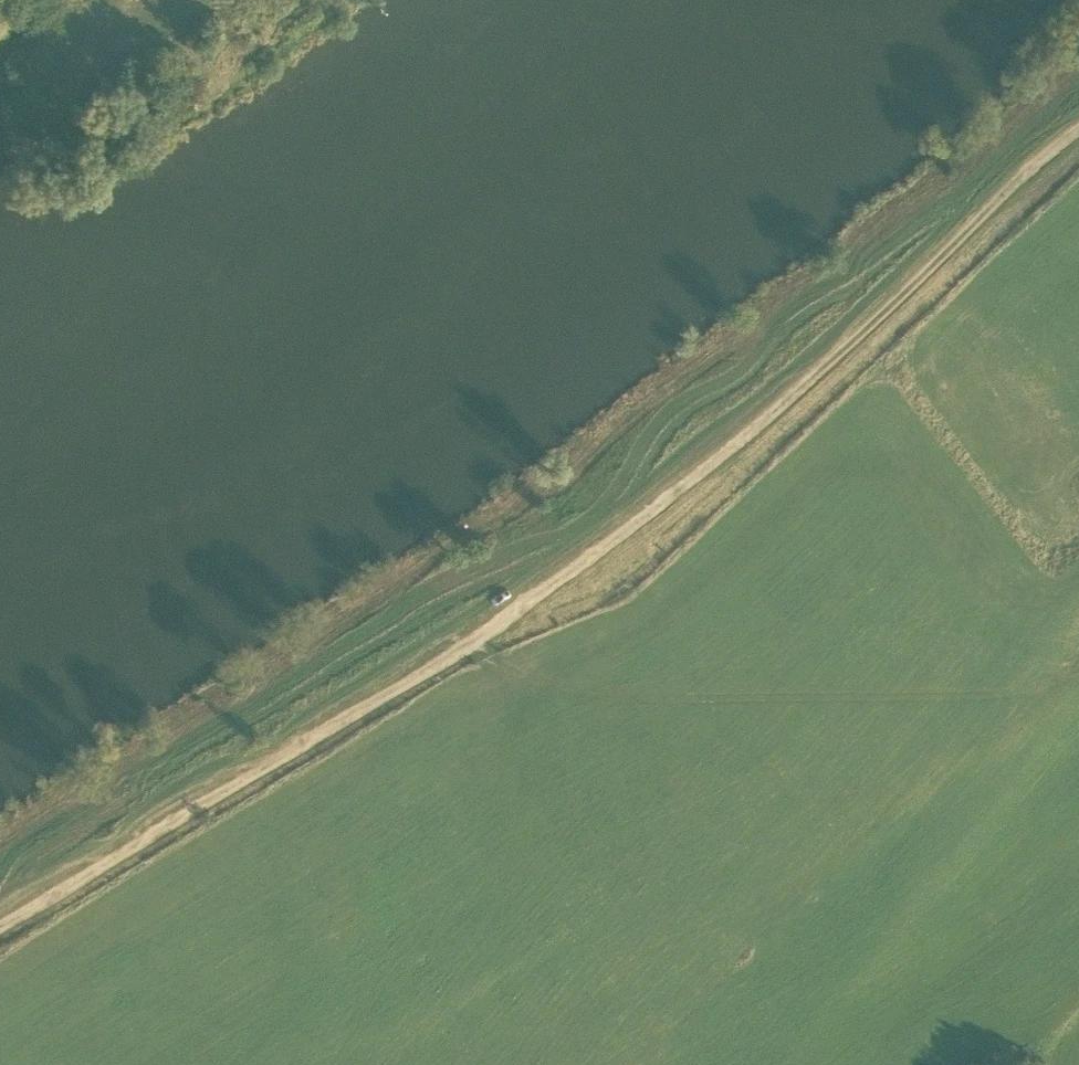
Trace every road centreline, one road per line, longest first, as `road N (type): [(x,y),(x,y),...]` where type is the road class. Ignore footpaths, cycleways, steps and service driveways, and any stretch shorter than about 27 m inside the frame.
road 1 (track): [(1078,131),(796,387),(670,482),(366,703),(0,944)]

